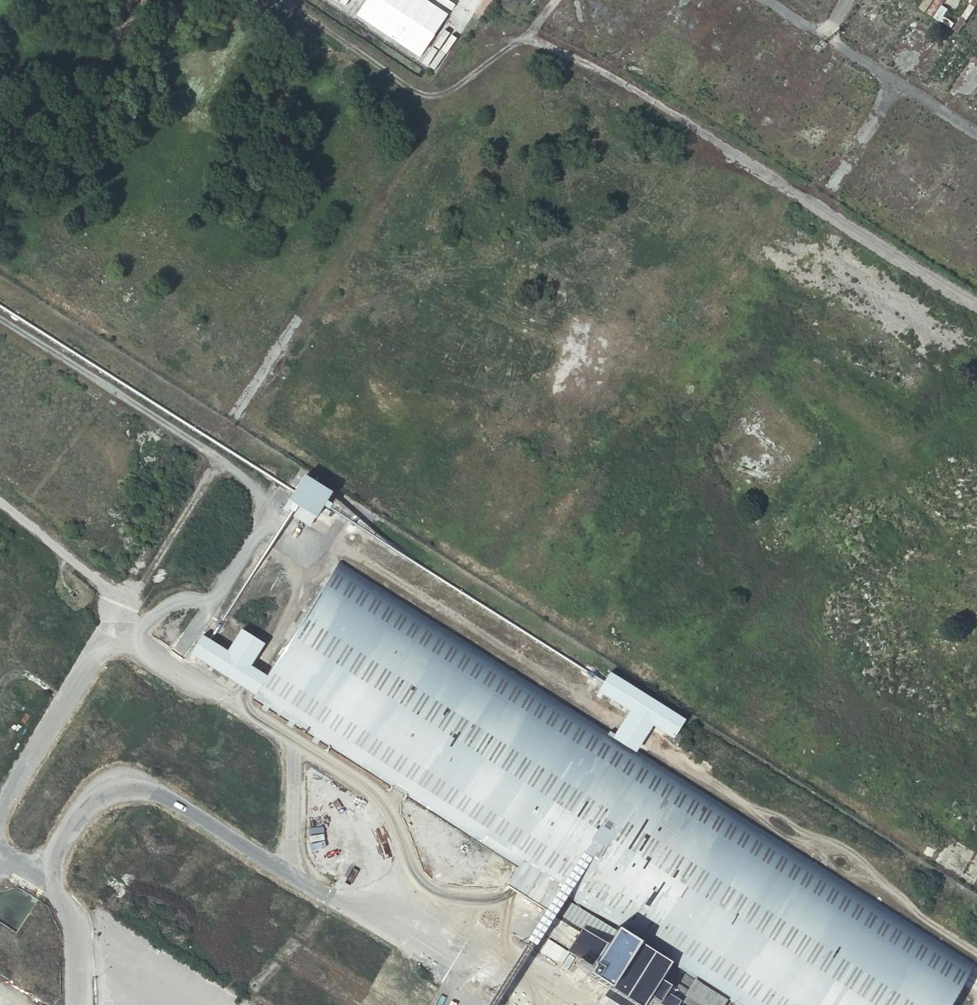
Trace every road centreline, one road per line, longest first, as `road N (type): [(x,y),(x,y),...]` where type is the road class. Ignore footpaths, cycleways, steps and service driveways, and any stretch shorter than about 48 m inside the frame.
road 1 (track): [(976,300),(822,207),(830,190)]

